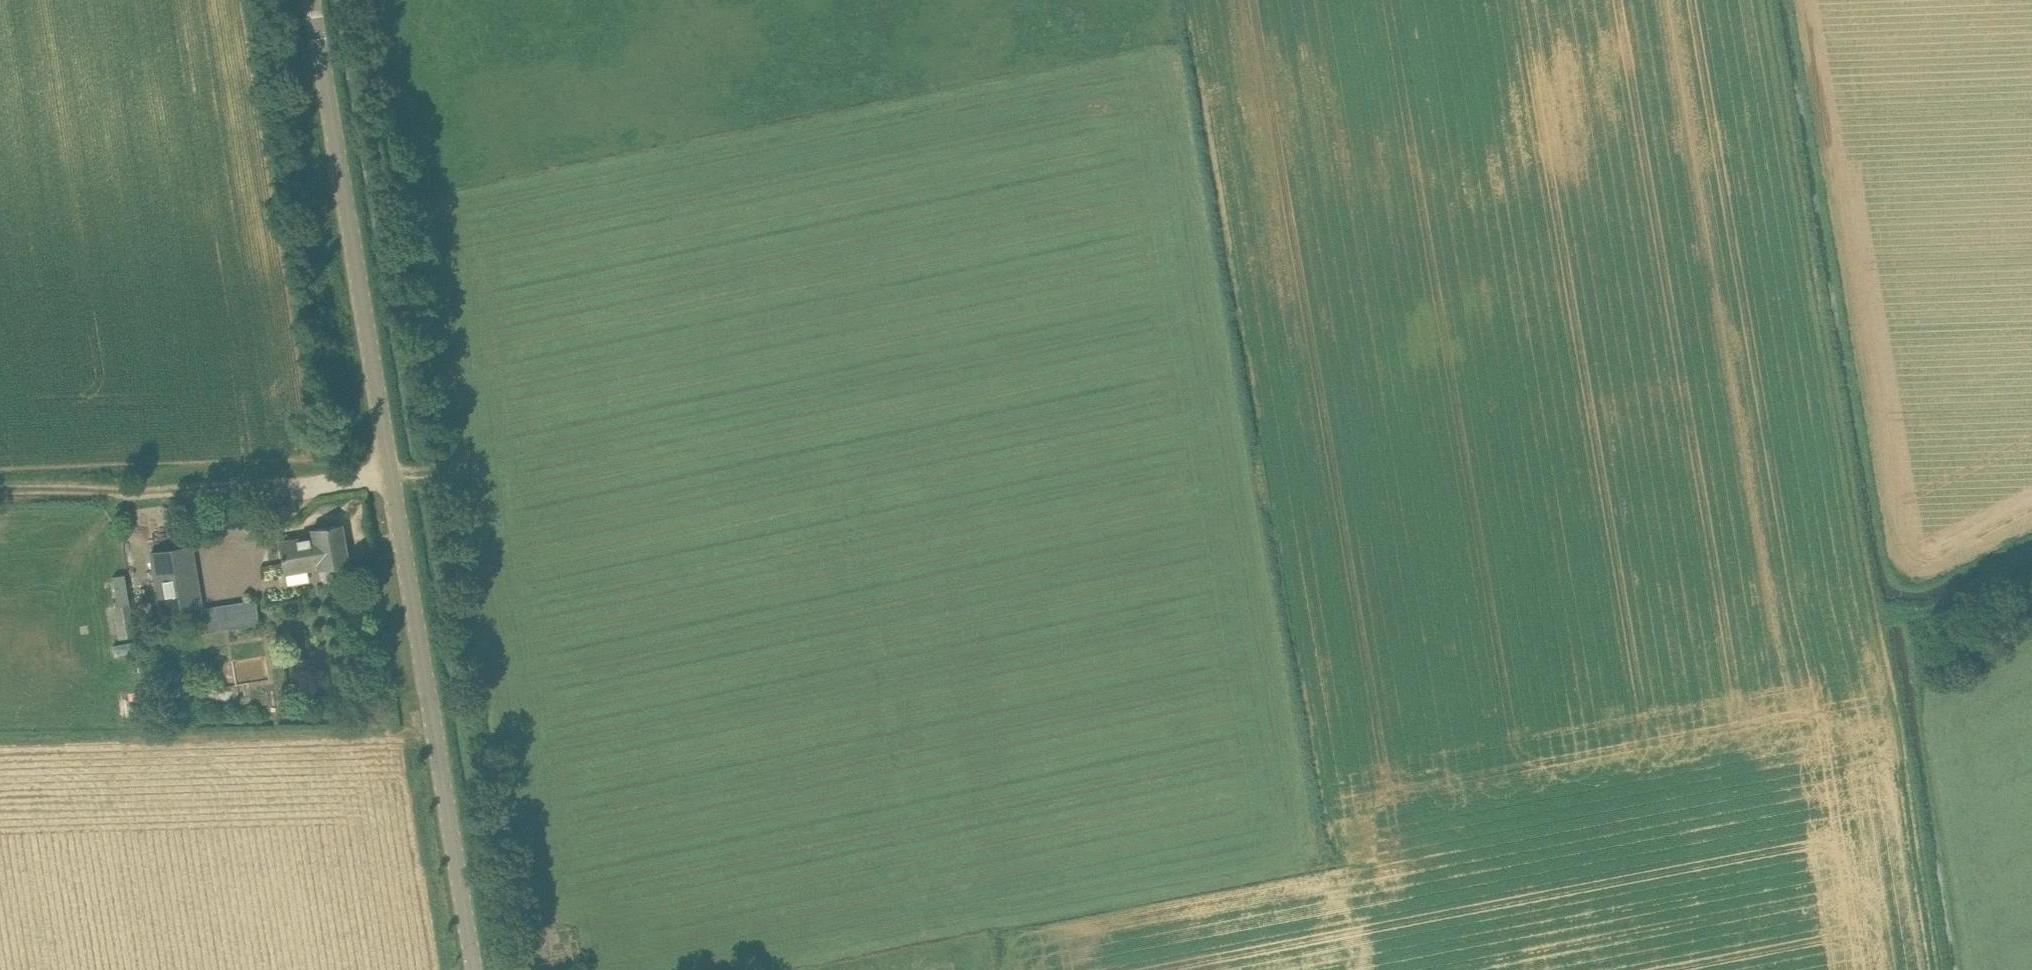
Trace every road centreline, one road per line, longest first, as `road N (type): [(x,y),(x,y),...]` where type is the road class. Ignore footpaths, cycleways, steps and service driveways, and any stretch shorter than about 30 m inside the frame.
road 1 (tertiary): [(474,969),(311,0)]

